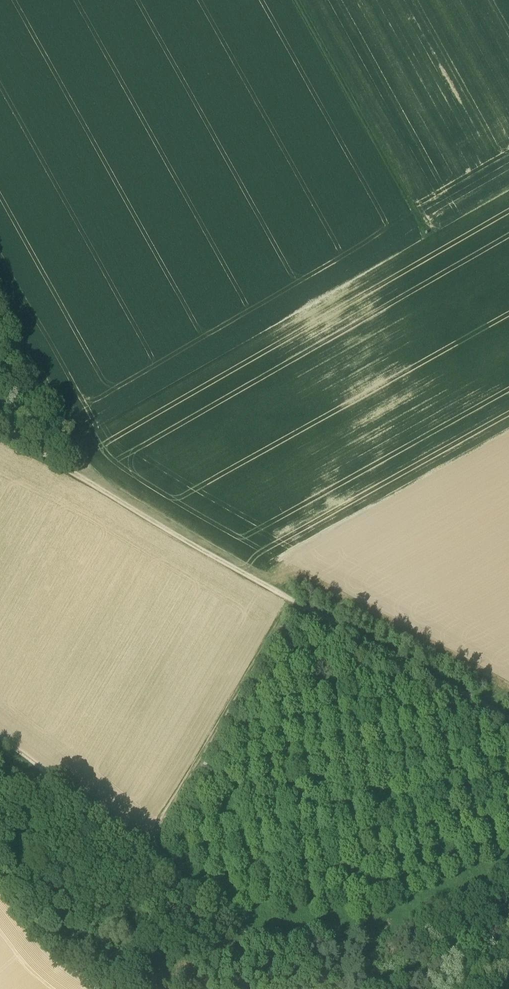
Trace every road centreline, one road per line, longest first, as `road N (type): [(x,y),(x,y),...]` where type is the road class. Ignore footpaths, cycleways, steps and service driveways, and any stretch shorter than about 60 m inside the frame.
road 1 (track): [(508,717),(129,510),(0,427)]
road 2 (track): [(299,0),(430,229)]

